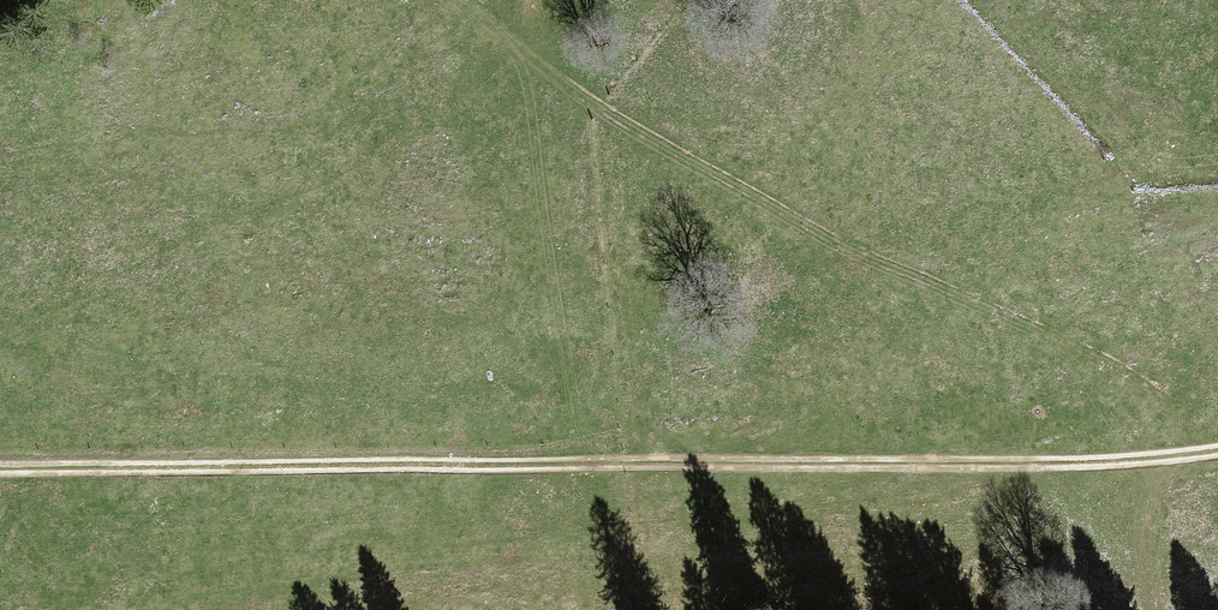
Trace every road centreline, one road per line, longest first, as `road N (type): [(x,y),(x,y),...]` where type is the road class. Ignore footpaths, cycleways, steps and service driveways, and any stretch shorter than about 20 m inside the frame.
road 1 (track): [(1217,450),(1154,460),(0,473)]
road 2 (track): [(579,466),(522,63),(863,258),(1217,407)]

